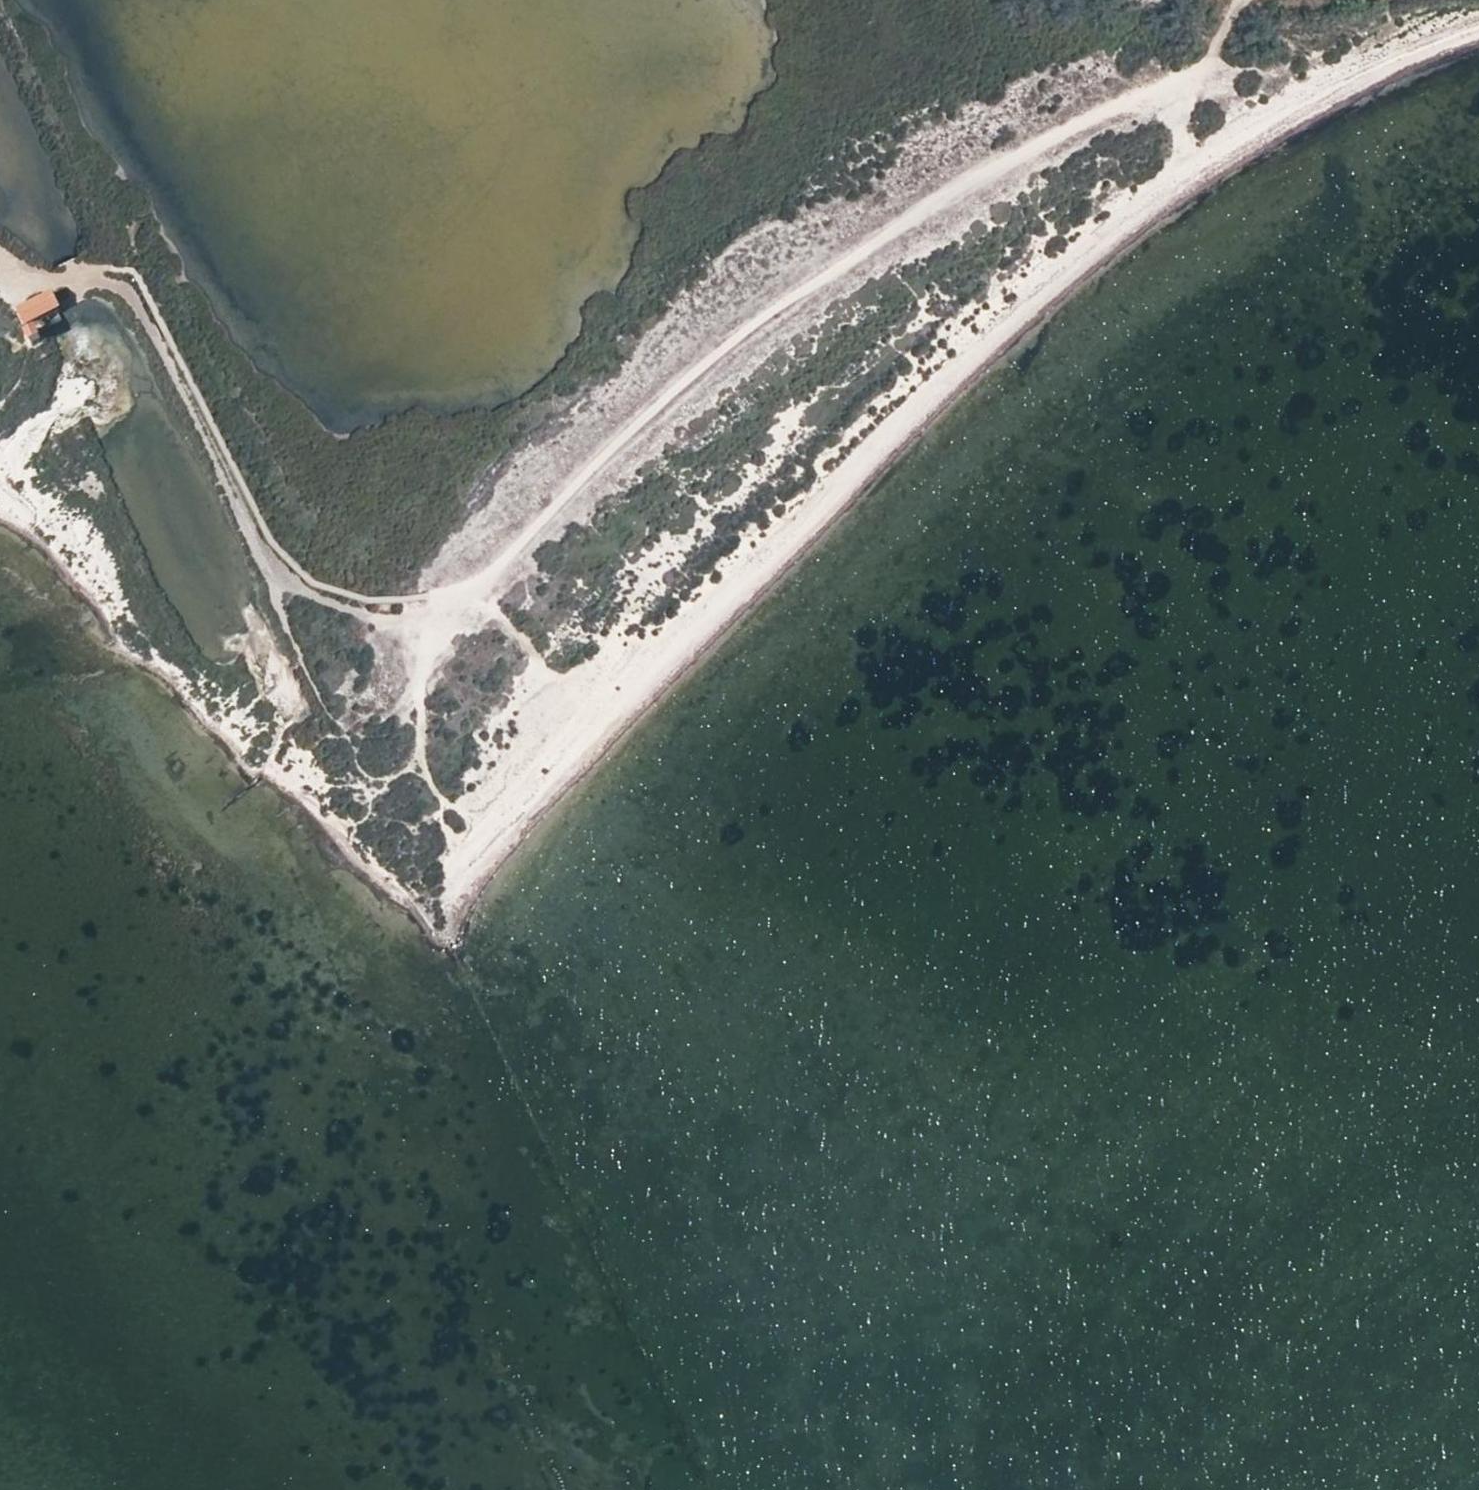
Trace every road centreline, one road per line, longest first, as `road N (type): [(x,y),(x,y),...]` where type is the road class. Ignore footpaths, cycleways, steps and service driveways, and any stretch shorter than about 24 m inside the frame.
road 1 (track): [(249,548),(145,321),(115,304),(0,272)]

